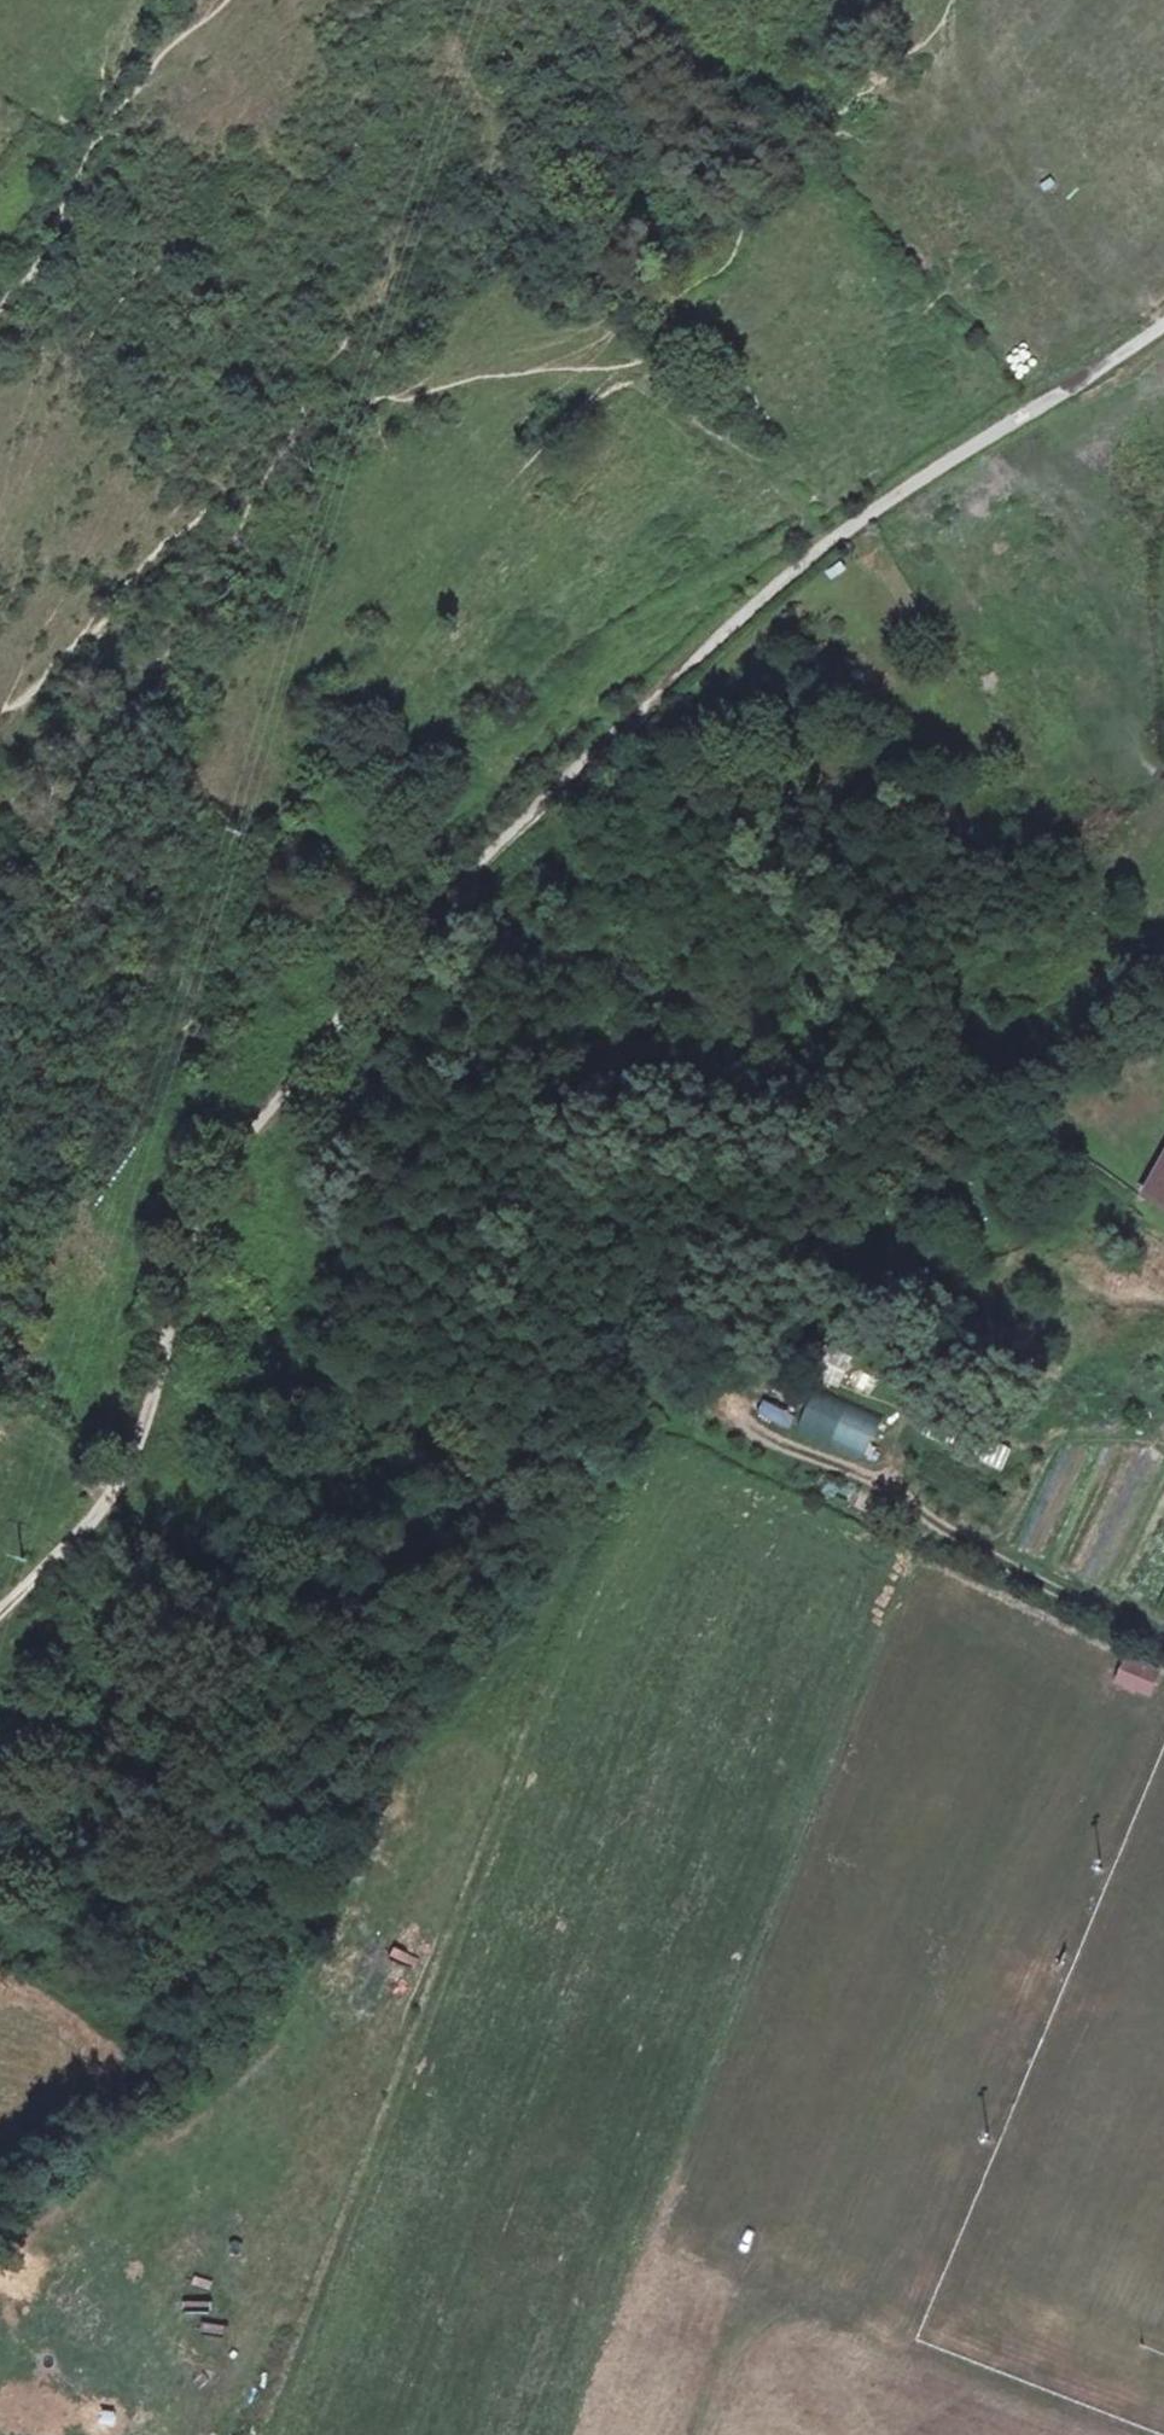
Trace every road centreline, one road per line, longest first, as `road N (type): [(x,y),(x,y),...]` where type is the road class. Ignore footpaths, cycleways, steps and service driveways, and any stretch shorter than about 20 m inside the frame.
road 1 (track): [(0,1613),(117,1494),(142,1438),(194,1208),(217,1162),(446,887),(764,596),(888,498),(1163,324)]
road 2 (track): [(822,1457),(1163,1642)]

